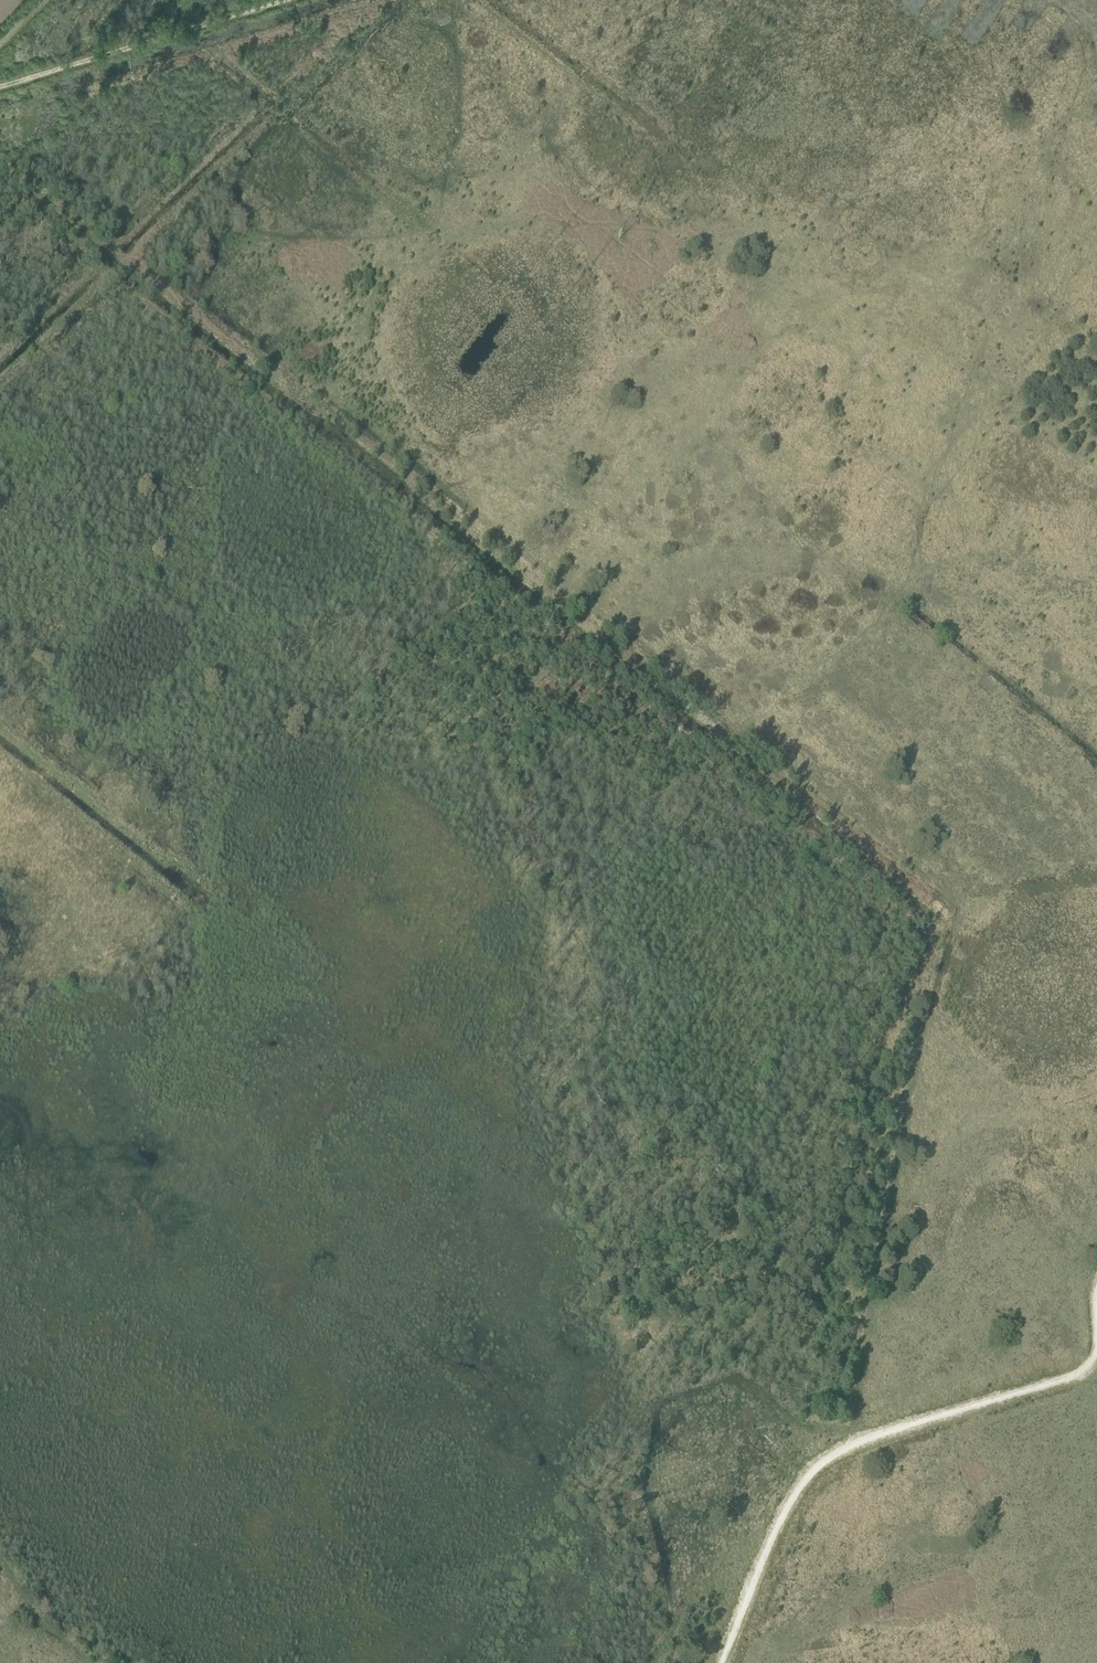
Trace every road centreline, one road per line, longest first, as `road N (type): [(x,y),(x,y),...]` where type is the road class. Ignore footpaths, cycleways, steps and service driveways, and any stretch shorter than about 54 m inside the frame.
road 1 (track): [(1096,1299),(1095,1352),(1075,1377),(843,1449),(803,1482),(721,1662)]
road 2 (track): [(280,0),(0,86)]

